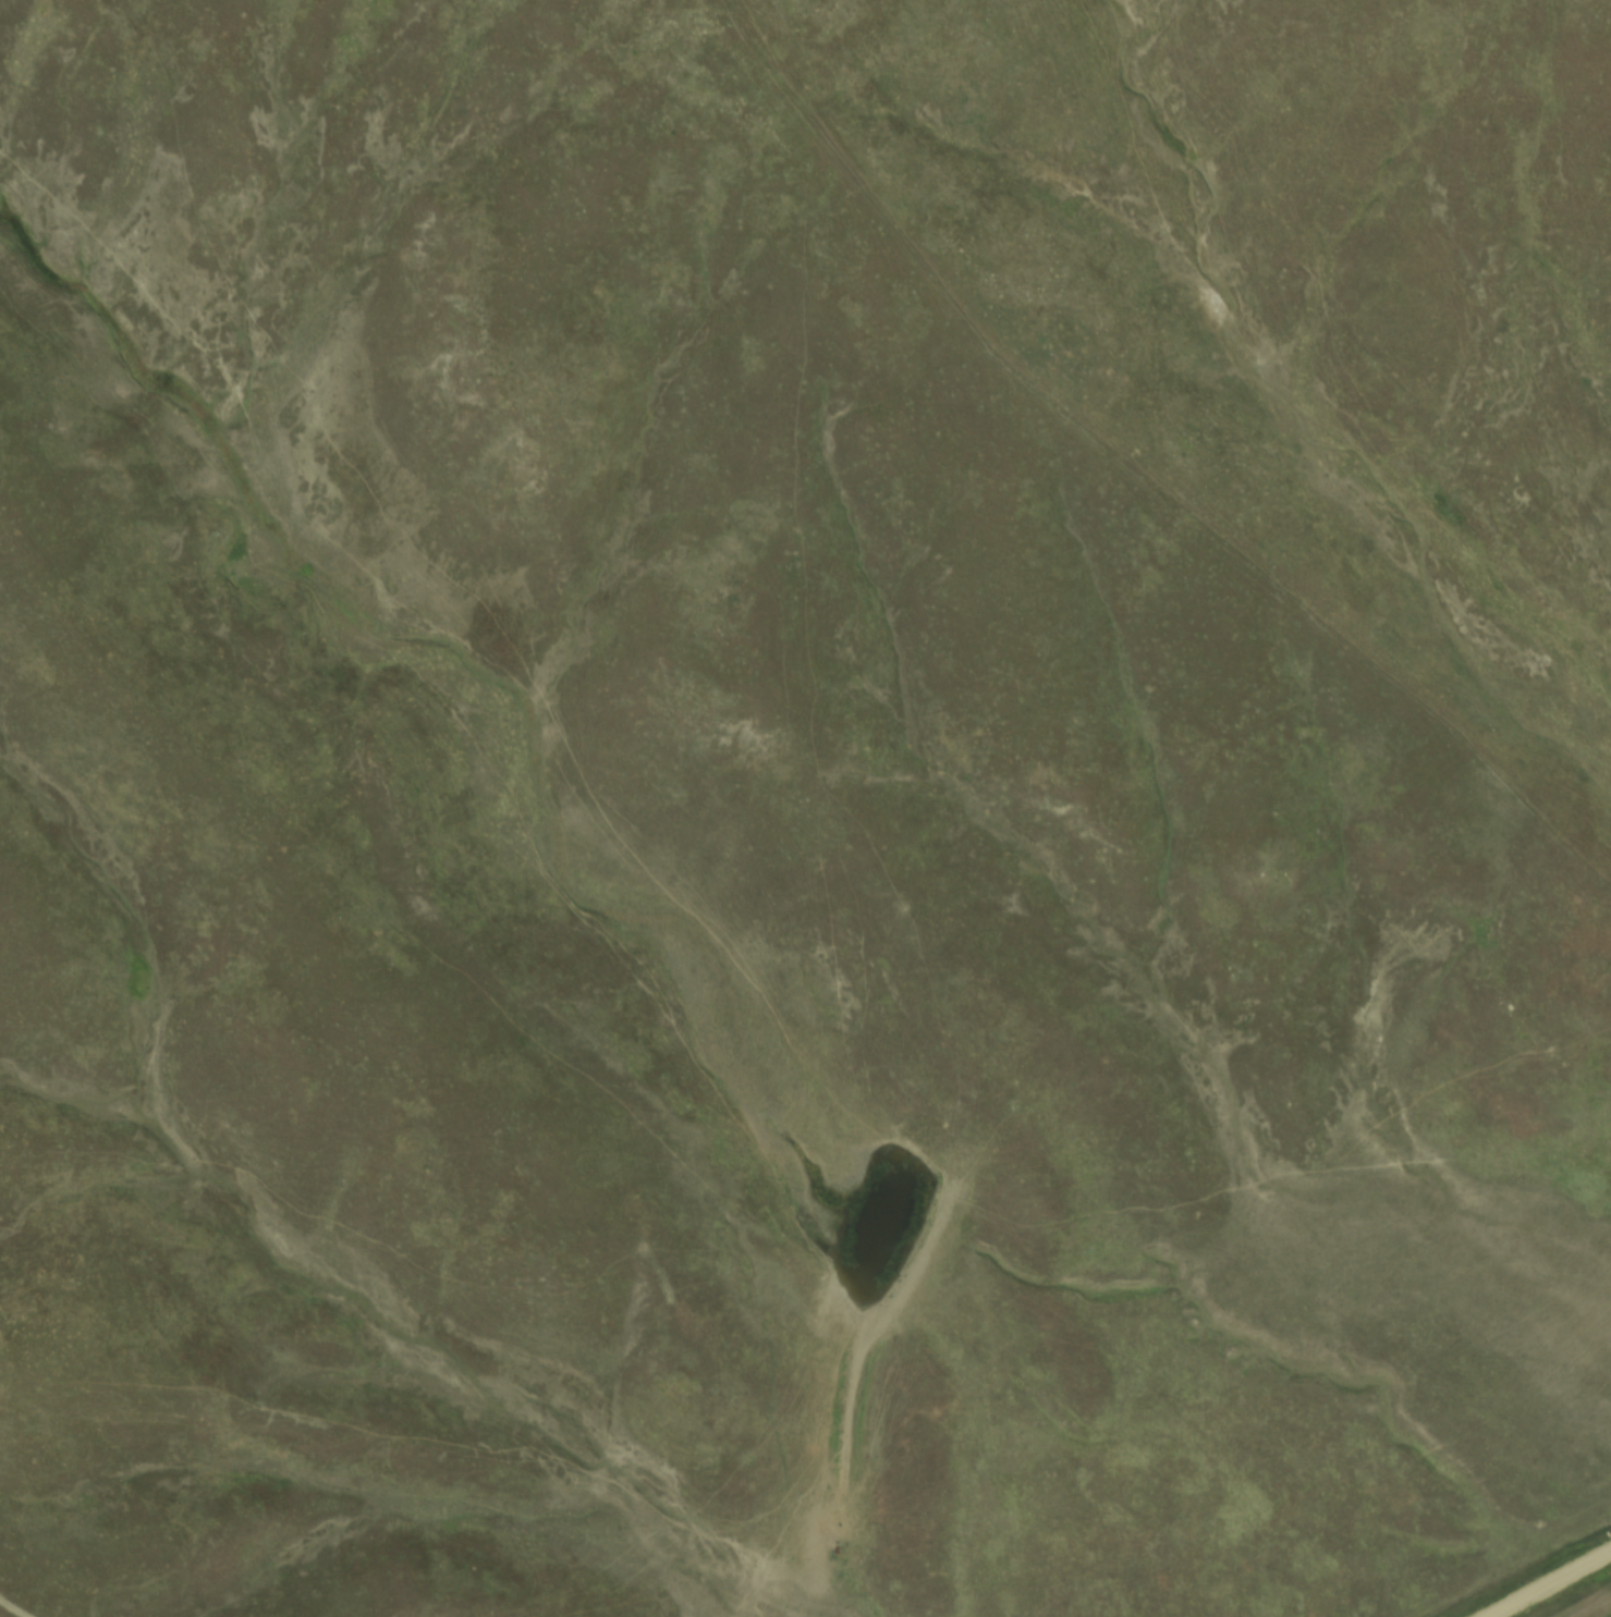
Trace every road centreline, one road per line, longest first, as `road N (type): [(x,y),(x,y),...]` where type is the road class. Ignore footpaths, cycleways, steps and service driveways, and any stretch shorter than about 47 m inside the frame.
road 1 (residential): [(1610,1553),(1493,1616)]

